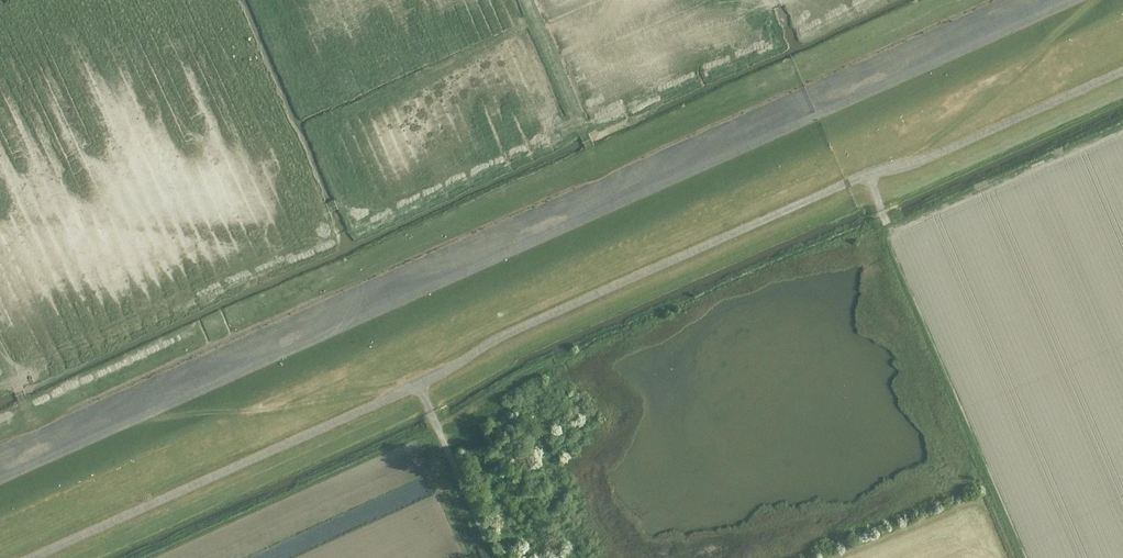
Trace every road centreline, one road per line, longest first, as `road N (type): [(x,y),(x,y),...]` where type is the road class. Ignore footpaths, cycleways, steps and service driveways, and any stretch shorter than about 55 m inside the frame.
road 1 (track): [(0,478),(1074,0)]
road 2 (track): [(418,382),(129,423)]
road 3 (track): [(884,170),(1043,49),(1094,0)]

